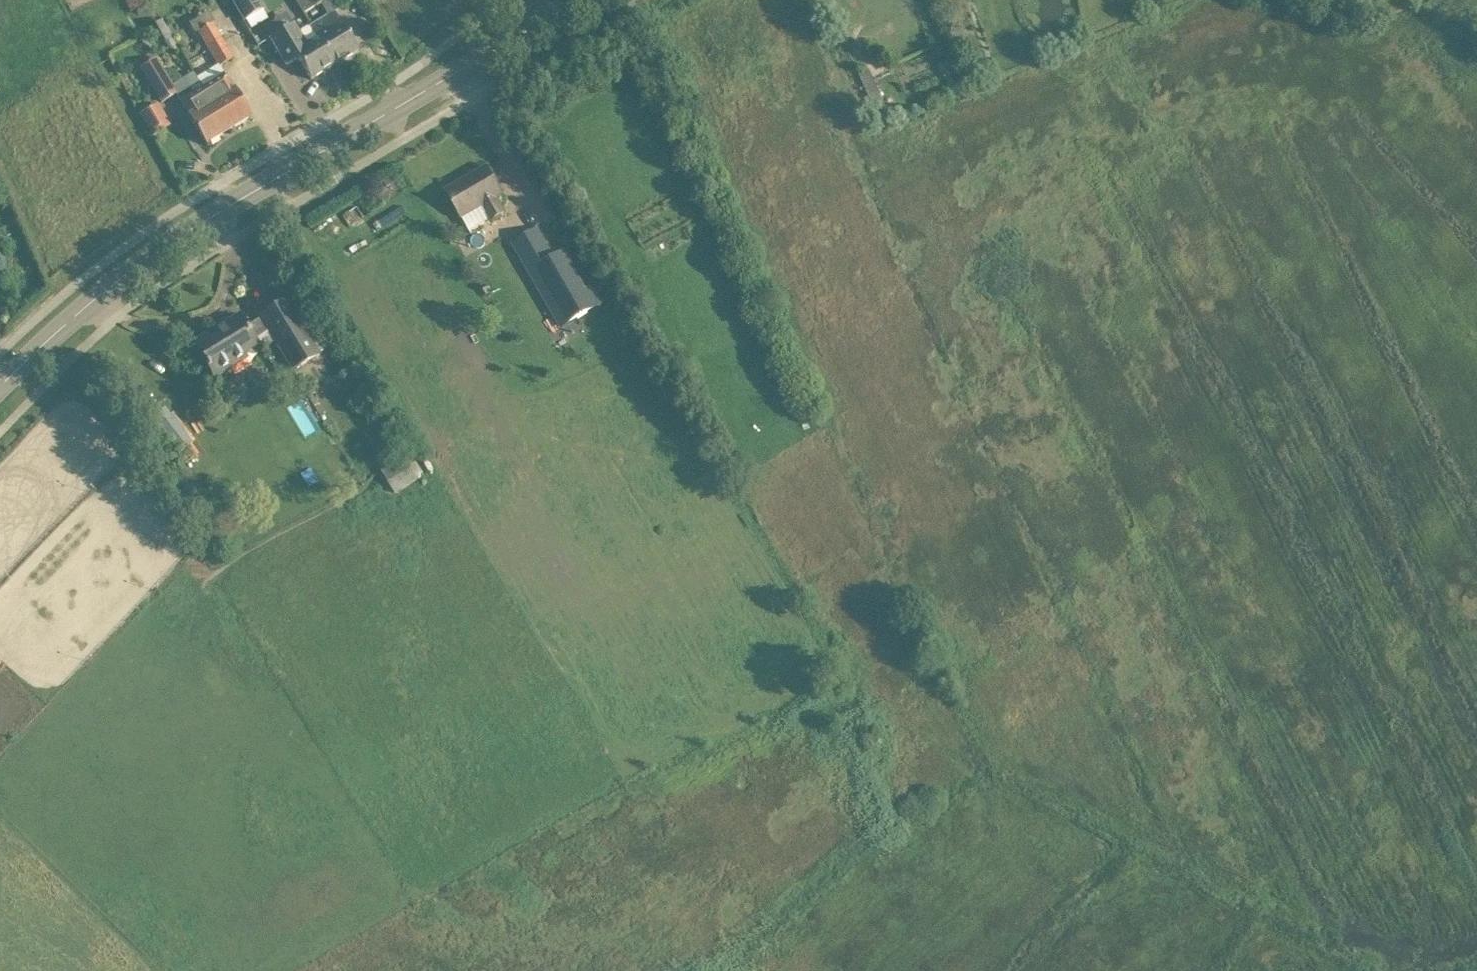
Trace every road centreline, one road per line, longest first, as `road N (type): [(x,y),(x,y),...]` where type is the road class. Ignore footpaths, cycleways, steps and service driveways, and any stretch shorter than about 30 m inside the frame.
road 1 (tertiary): [(588,0),(181,236),(93,301),(0,387)]

